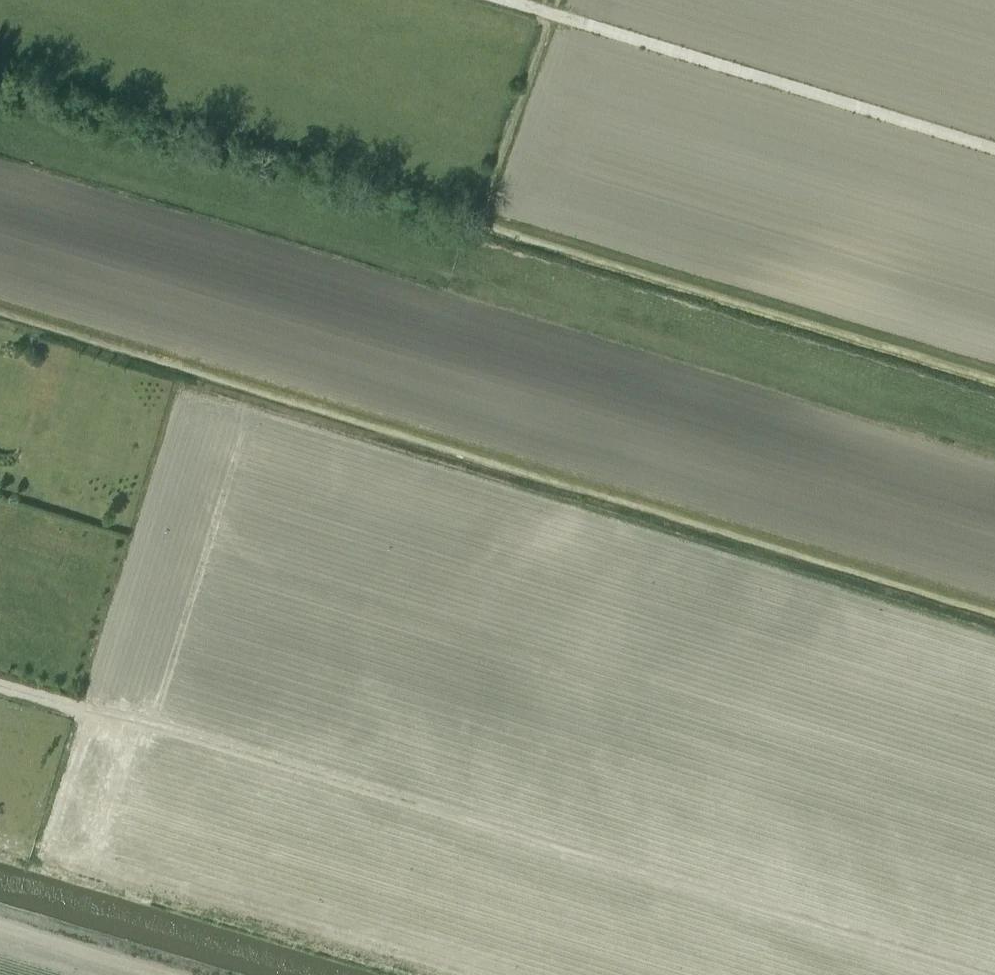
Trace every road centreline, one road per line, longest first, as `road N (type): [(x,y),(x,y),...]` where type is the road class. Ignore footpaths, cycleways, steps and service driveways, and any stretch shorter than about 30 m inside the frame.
road 1 (track): [(994,148),(502,0)]

